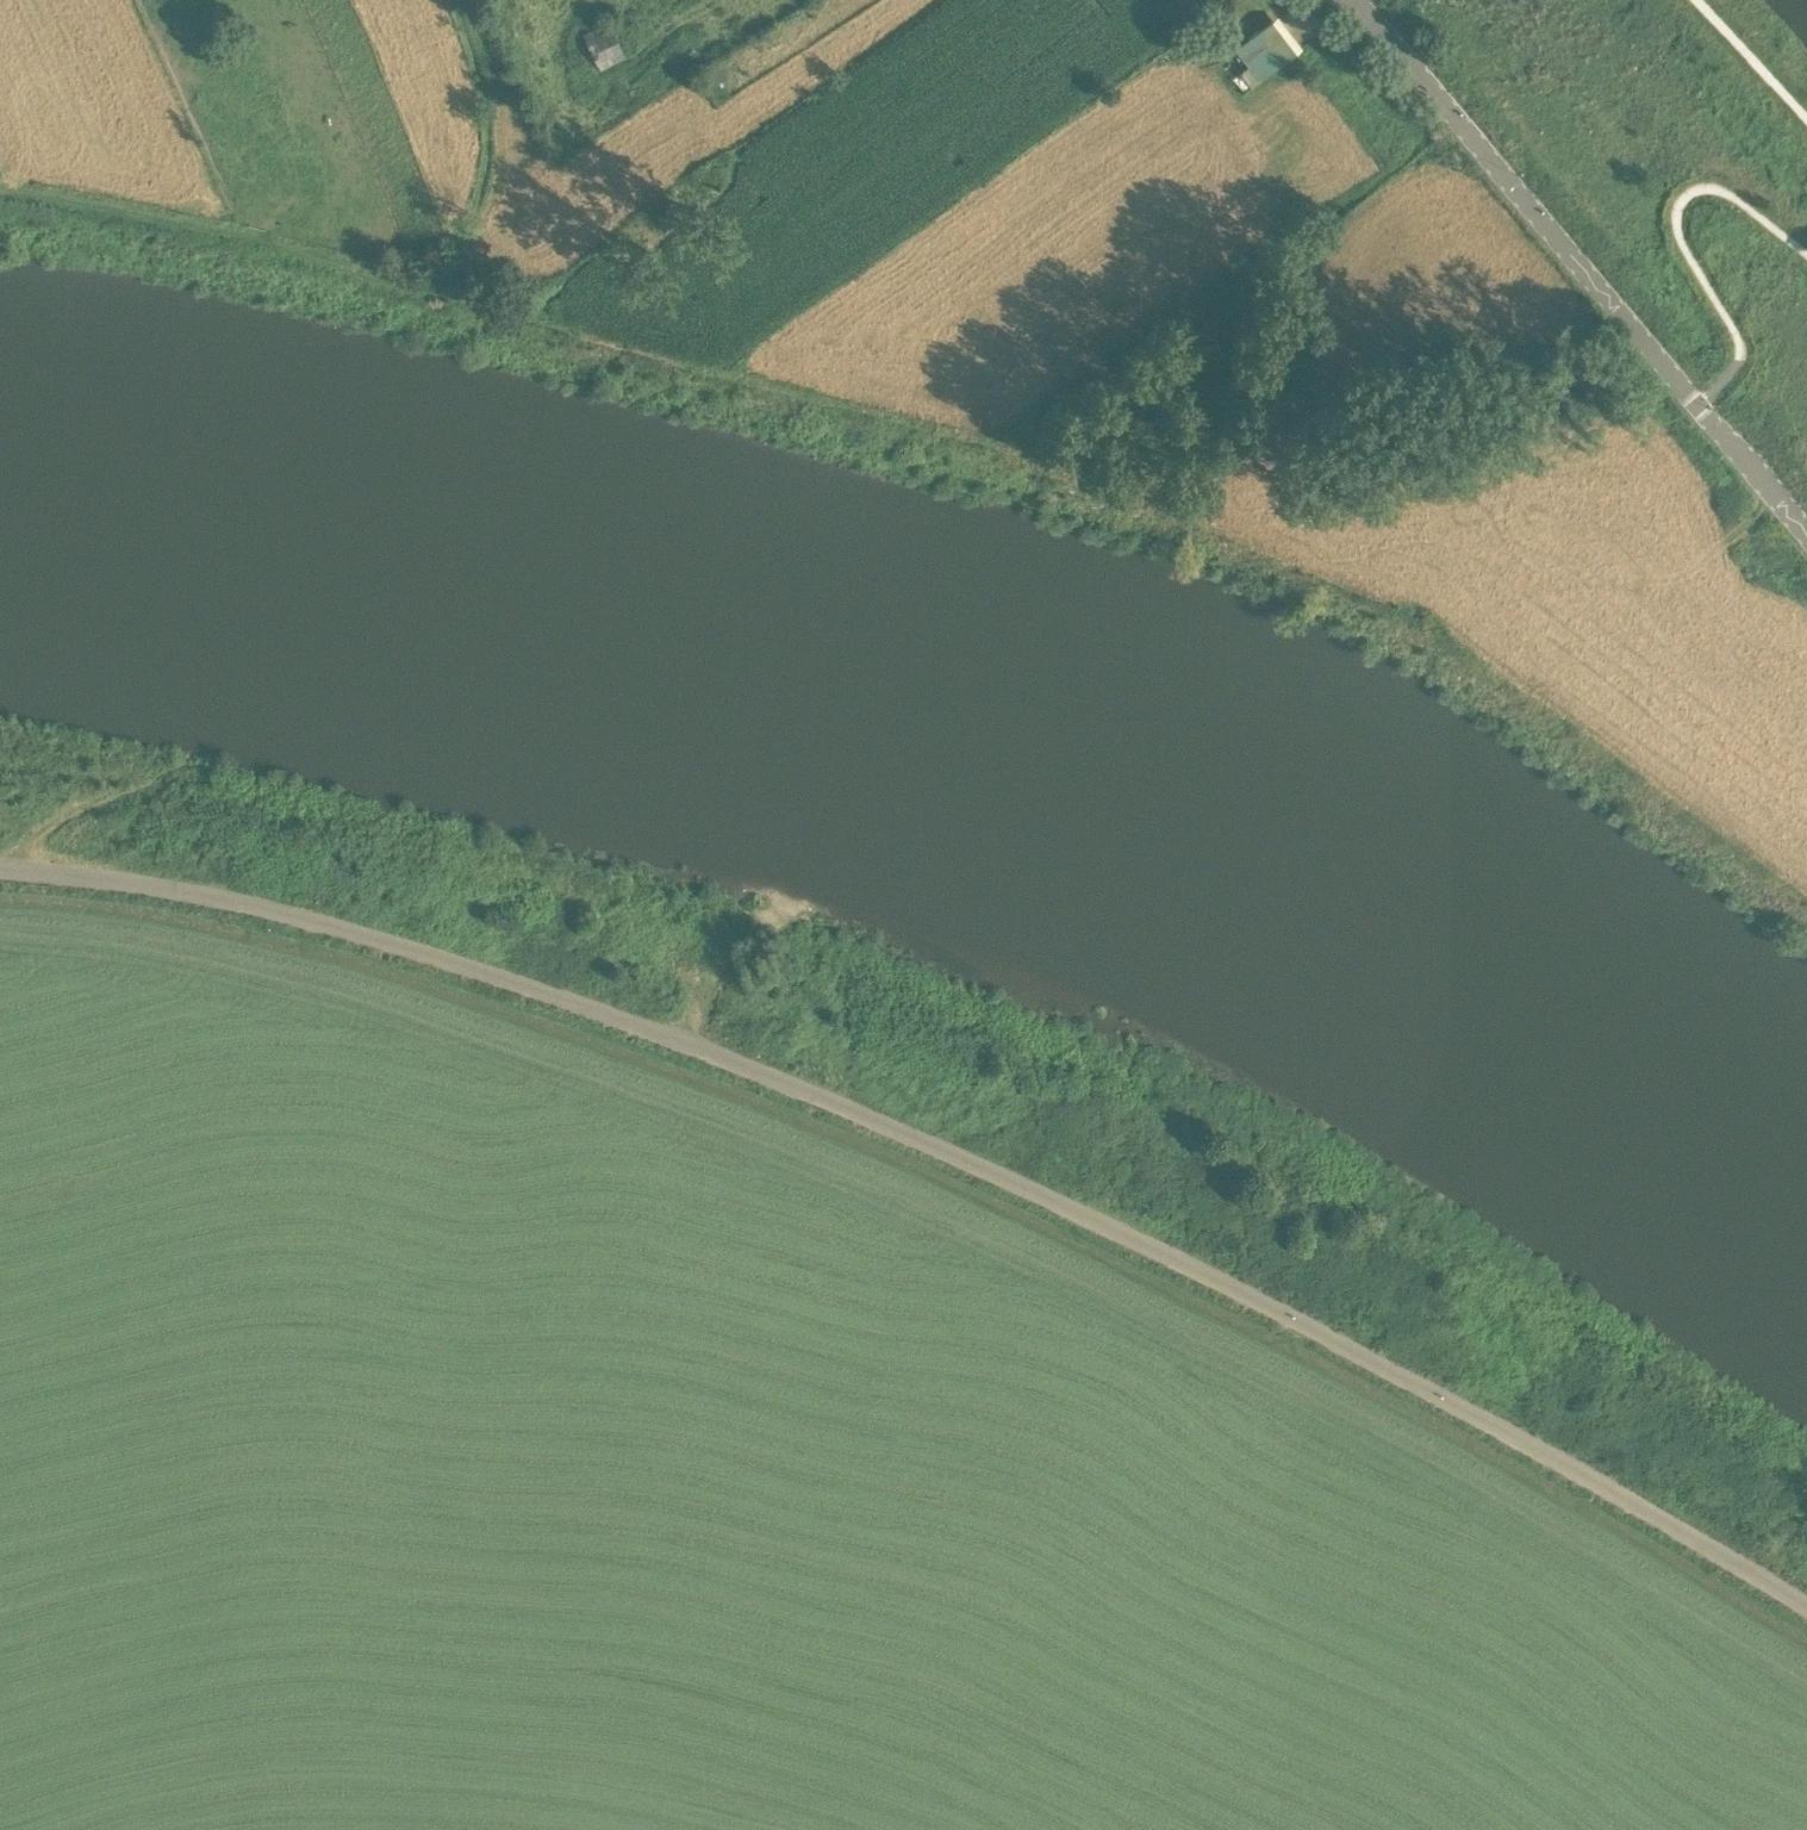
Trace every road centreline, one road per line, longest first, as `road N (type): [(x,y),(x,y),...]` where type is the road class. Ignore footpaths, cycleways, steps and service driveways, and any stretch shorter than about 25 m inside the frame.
road 1 (unclassified): [(1806,1606),(1672,1521),(1333,1337),(891,1120),(637,1021),(319,918),(80,870),(0,866)]
road 2 (track): [(969,437),(1438,615),(1576,731),(1806,897)]
road 3 (tertiary): [(1806,541),(1346,0)]
road 4 (track): [(440,289),(484,175),(486,131),(450,0)]

